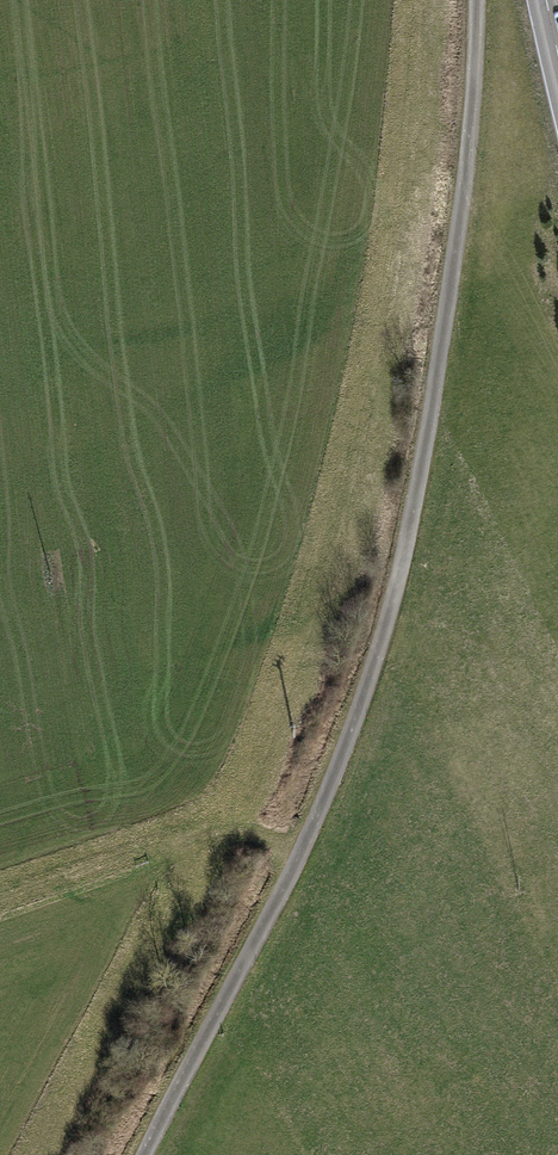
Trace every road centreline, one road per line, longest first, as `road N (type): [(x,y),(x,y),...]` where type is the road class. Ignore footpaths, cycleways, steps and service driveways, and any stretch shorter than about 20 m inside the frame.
road 1 (unclassified): [(479,0),(460,234),(392,589),(321,820),(144,1154)]
road 2 (track): [(321,820),(276,812),(0,904)]

